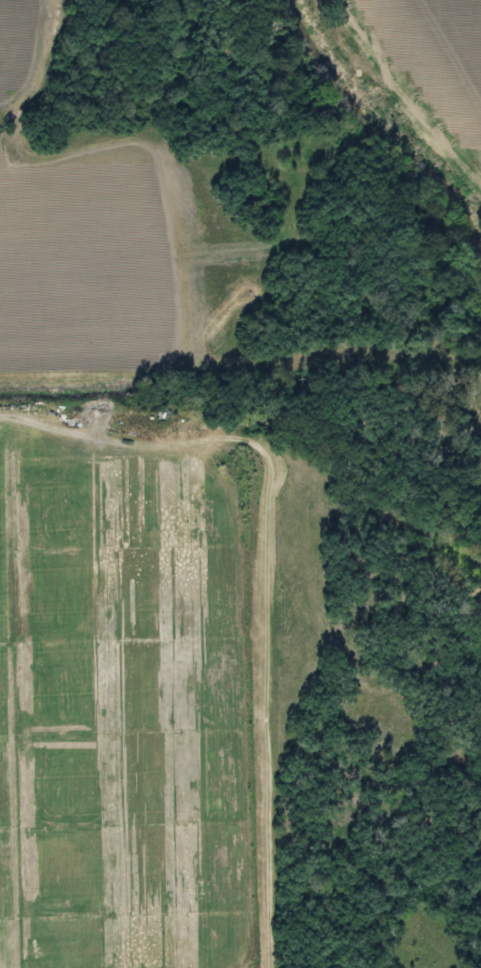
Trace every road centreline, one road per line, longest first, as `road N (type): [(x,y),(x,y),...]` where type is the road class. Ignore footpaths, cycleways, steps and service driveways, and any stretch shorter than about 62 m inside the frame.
road 1 (track): [(261,456),(263,967)]
road 2 (track): [(261,456),(233,432),(113,430),(0,408)]

